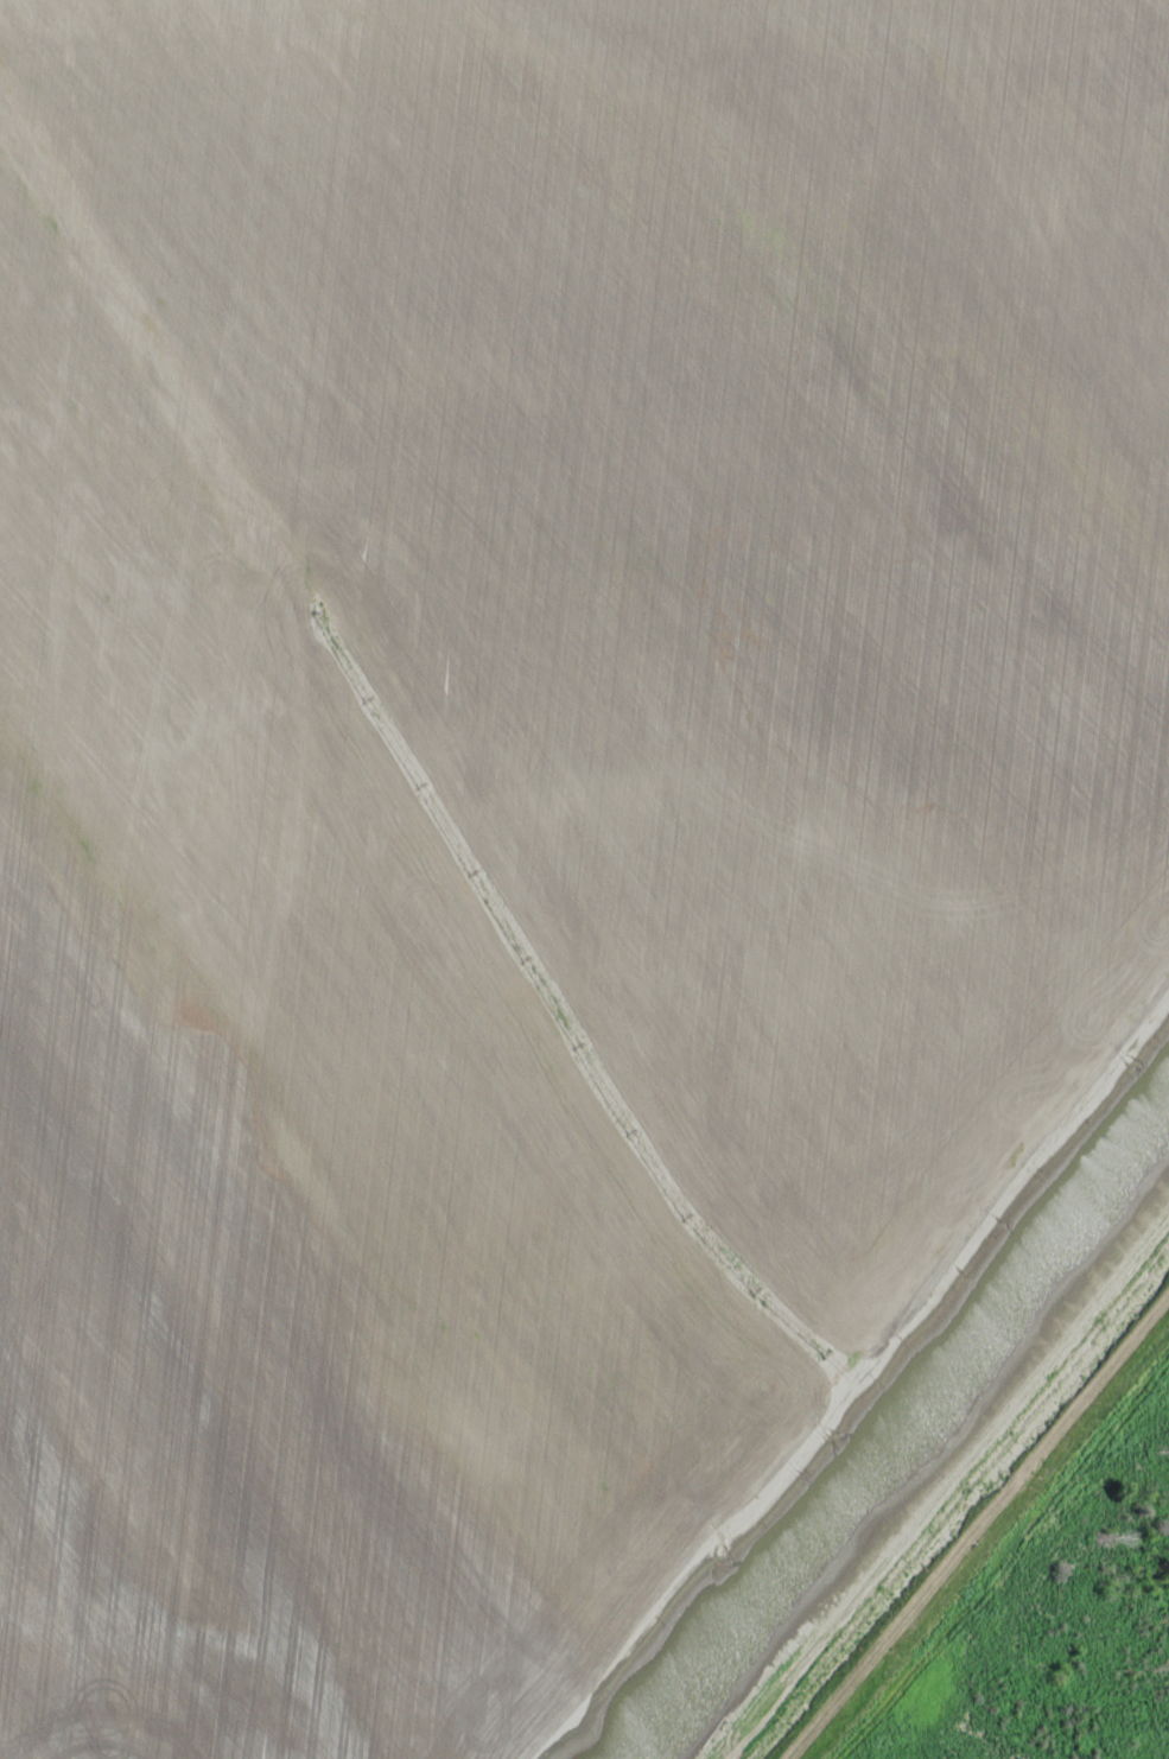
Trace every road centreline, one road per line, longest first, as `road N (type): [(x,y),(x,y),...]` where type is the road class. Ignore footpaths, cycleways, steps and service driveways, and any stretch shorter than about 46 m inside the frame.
road 1 (residential): [(1168,1296),(787,1758)]
road 2 (residential): [(1003,0),(1168,20)]

